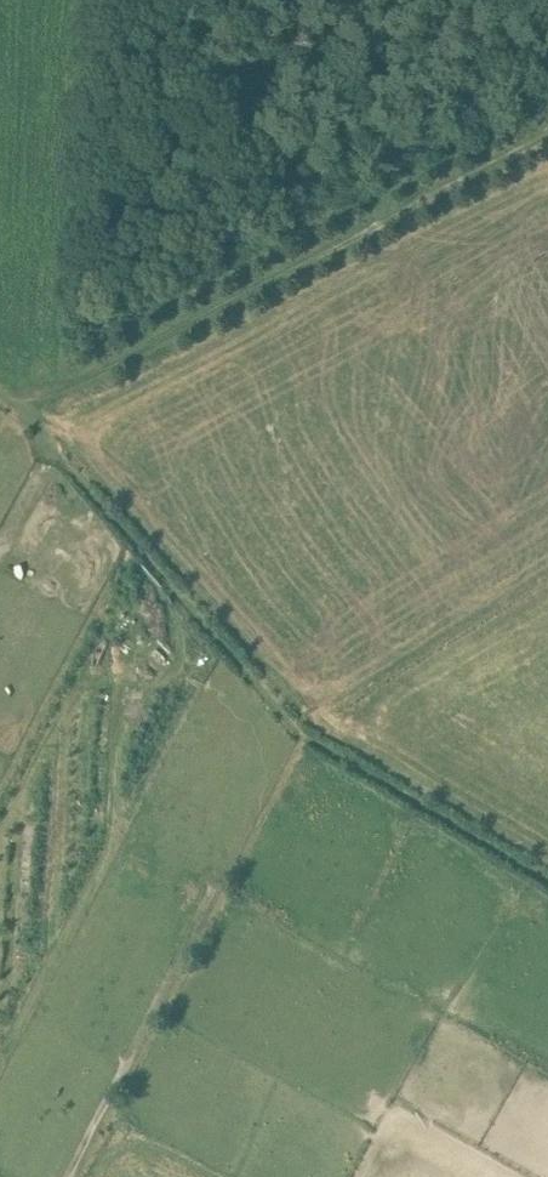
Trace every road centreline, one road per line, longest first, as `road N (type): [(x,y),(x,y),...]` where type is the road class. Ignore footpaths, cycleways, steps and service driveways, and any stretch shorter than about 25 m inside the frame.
road 1 (track): [(547,142),(92,382),(32,399),(0,393)]

